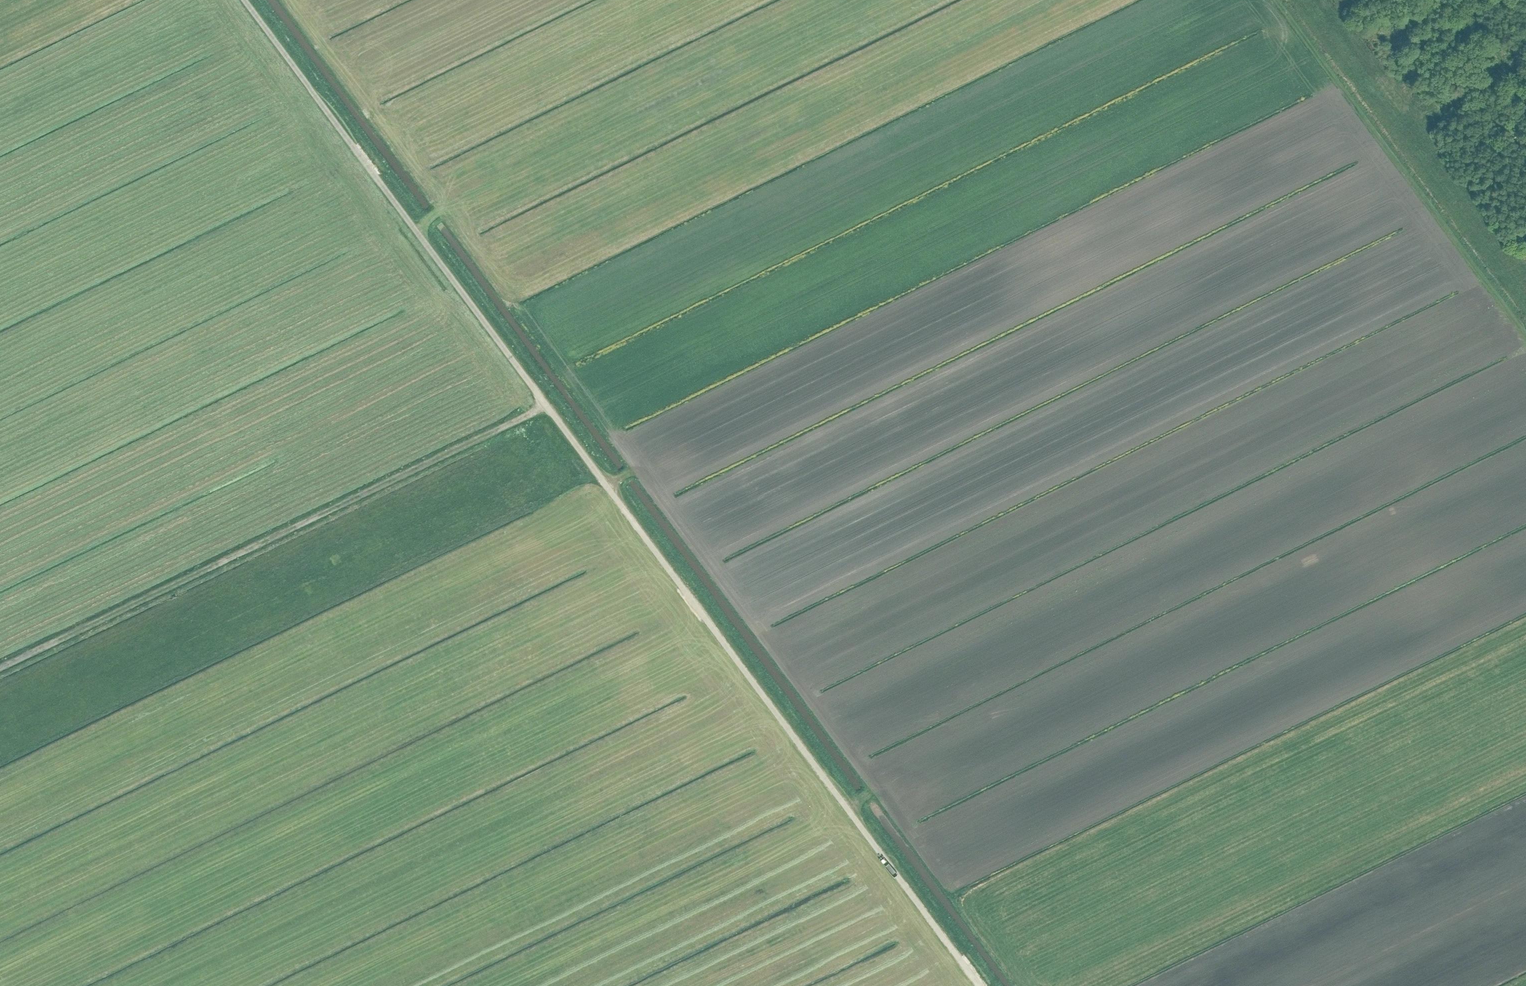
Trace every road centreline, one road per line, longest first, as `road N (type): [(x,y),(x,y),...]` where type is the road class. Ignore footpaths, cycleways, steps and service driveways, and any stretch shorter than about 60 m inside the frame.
road 1 (unclassified): [(979,985),(243,0)]
road 2 (track): [(0,668),(546,405)]
road 3 (track): [(1525,334),(1275,0)]

